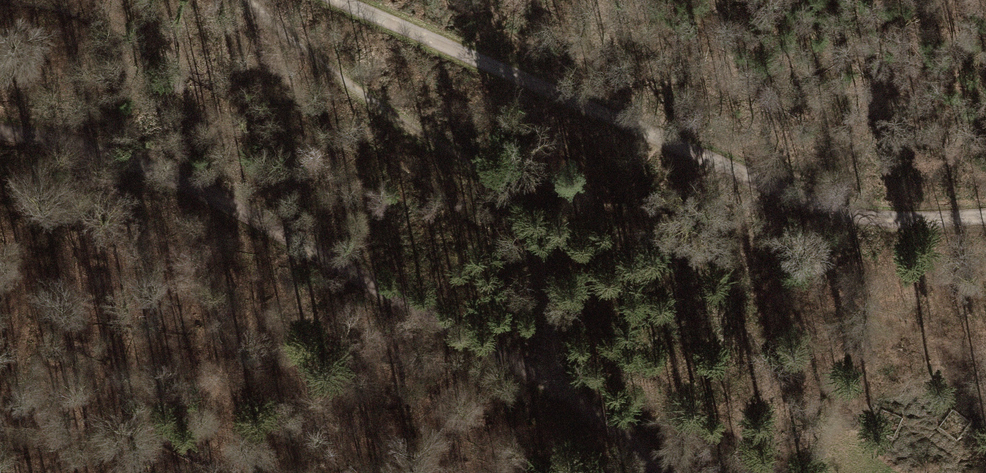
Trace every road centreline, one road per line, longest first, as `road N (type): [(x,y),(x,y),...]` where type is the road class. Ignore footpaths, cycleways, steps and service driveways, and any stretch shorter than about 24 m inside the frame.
road 1 (track): [(324,0),(742,183),(893,215),(985,209)]
road 2 (track): [(0,135),(139,160),(400,294),(580,398)]
road 3 (track): [(254,0),(278,29),(509,194),(580,398)]

